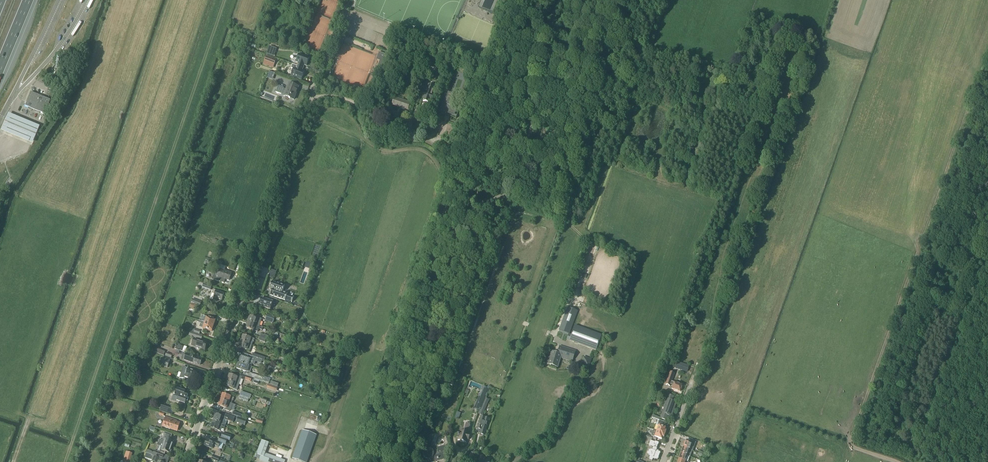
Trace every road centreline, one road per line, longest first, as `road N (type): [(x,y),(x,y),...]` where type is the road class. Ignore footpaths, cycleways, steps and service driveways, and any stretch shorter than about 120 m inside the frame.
road 1 (unclassified): [(185,461),(349,0)]
road 2 (track): [(509,194),(417,461)]

